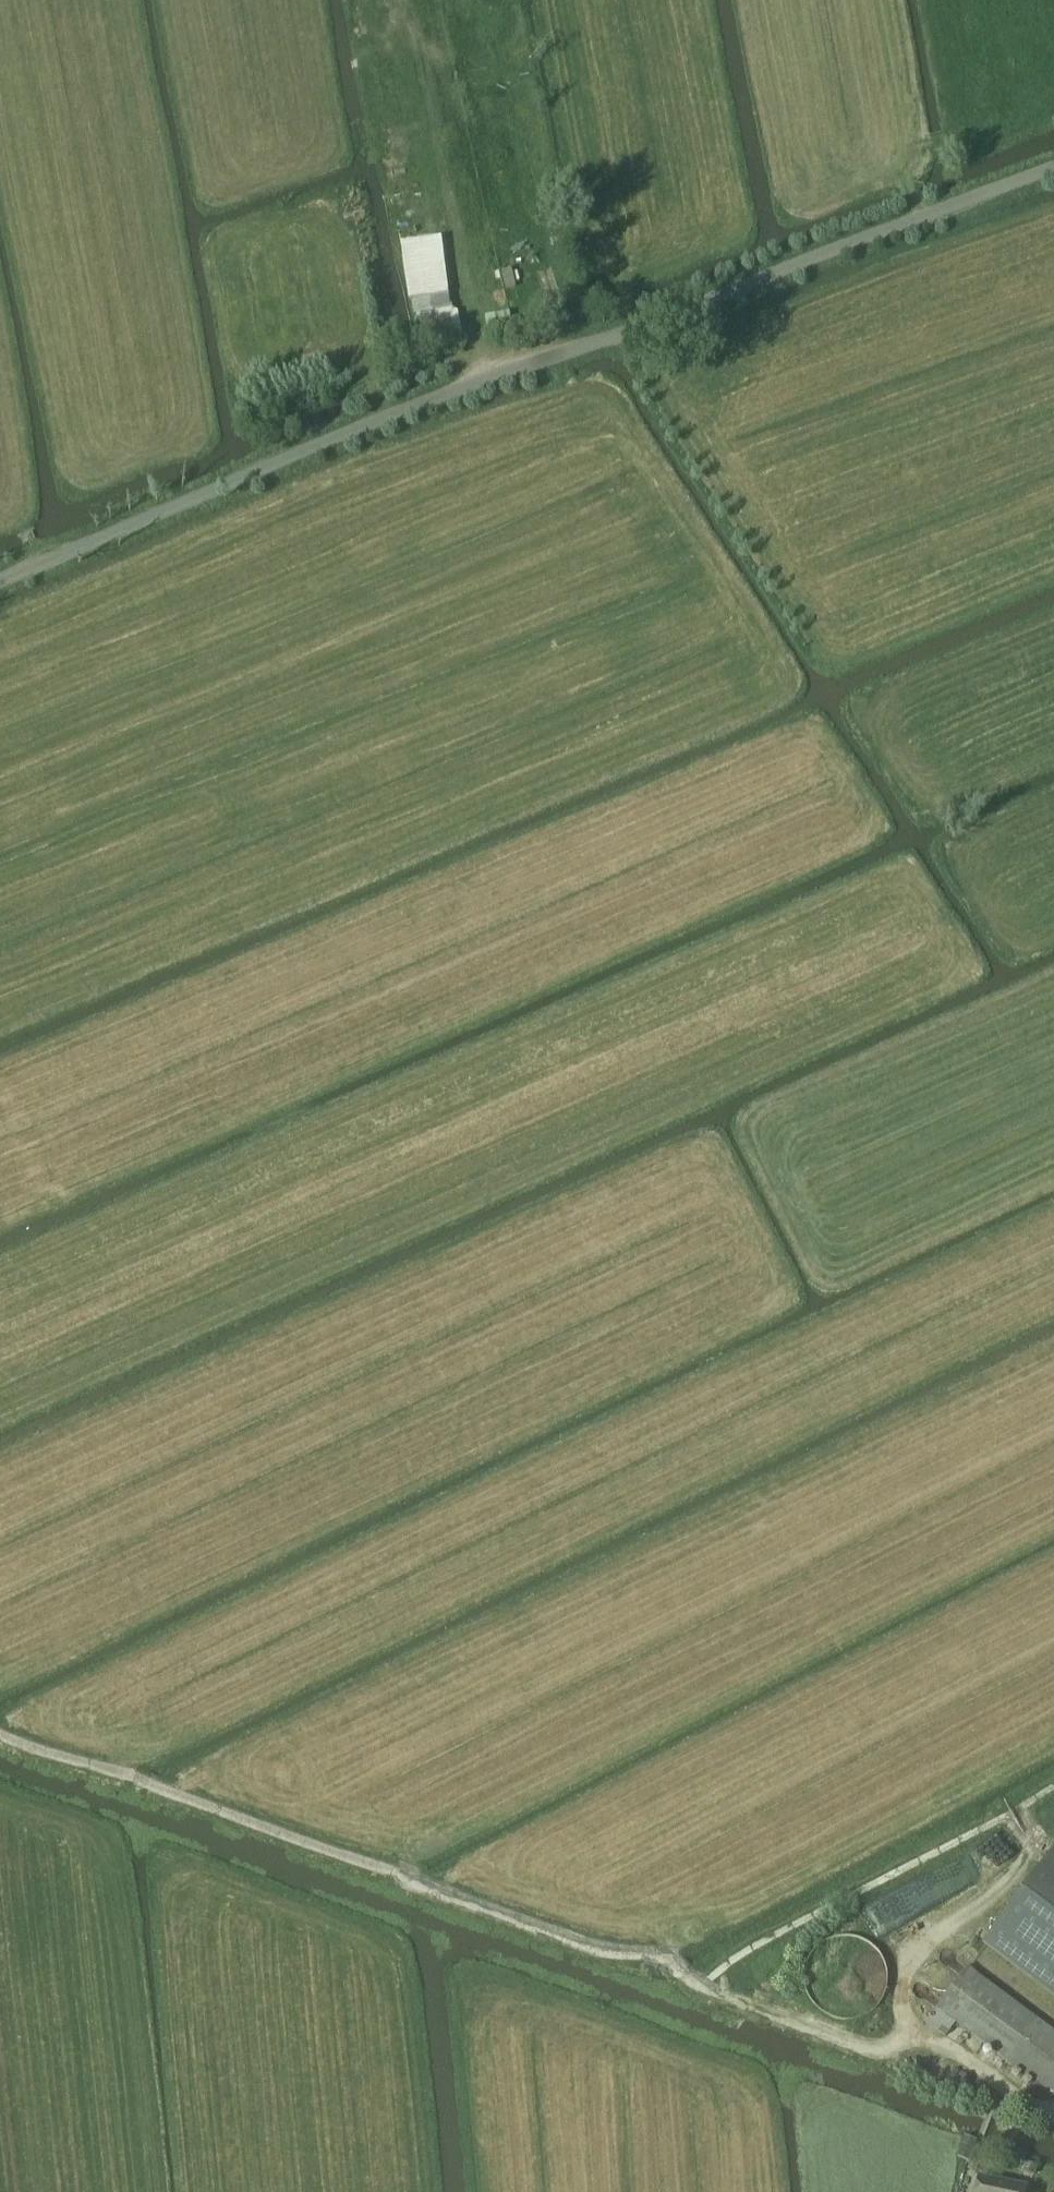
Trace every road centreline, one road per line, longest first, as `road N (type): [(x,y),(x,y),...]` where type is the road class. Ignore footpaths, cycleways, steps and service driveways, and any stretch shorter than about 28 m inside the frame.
road 1 (unclassified): [(1053,169),(489,379),(0,580)]

